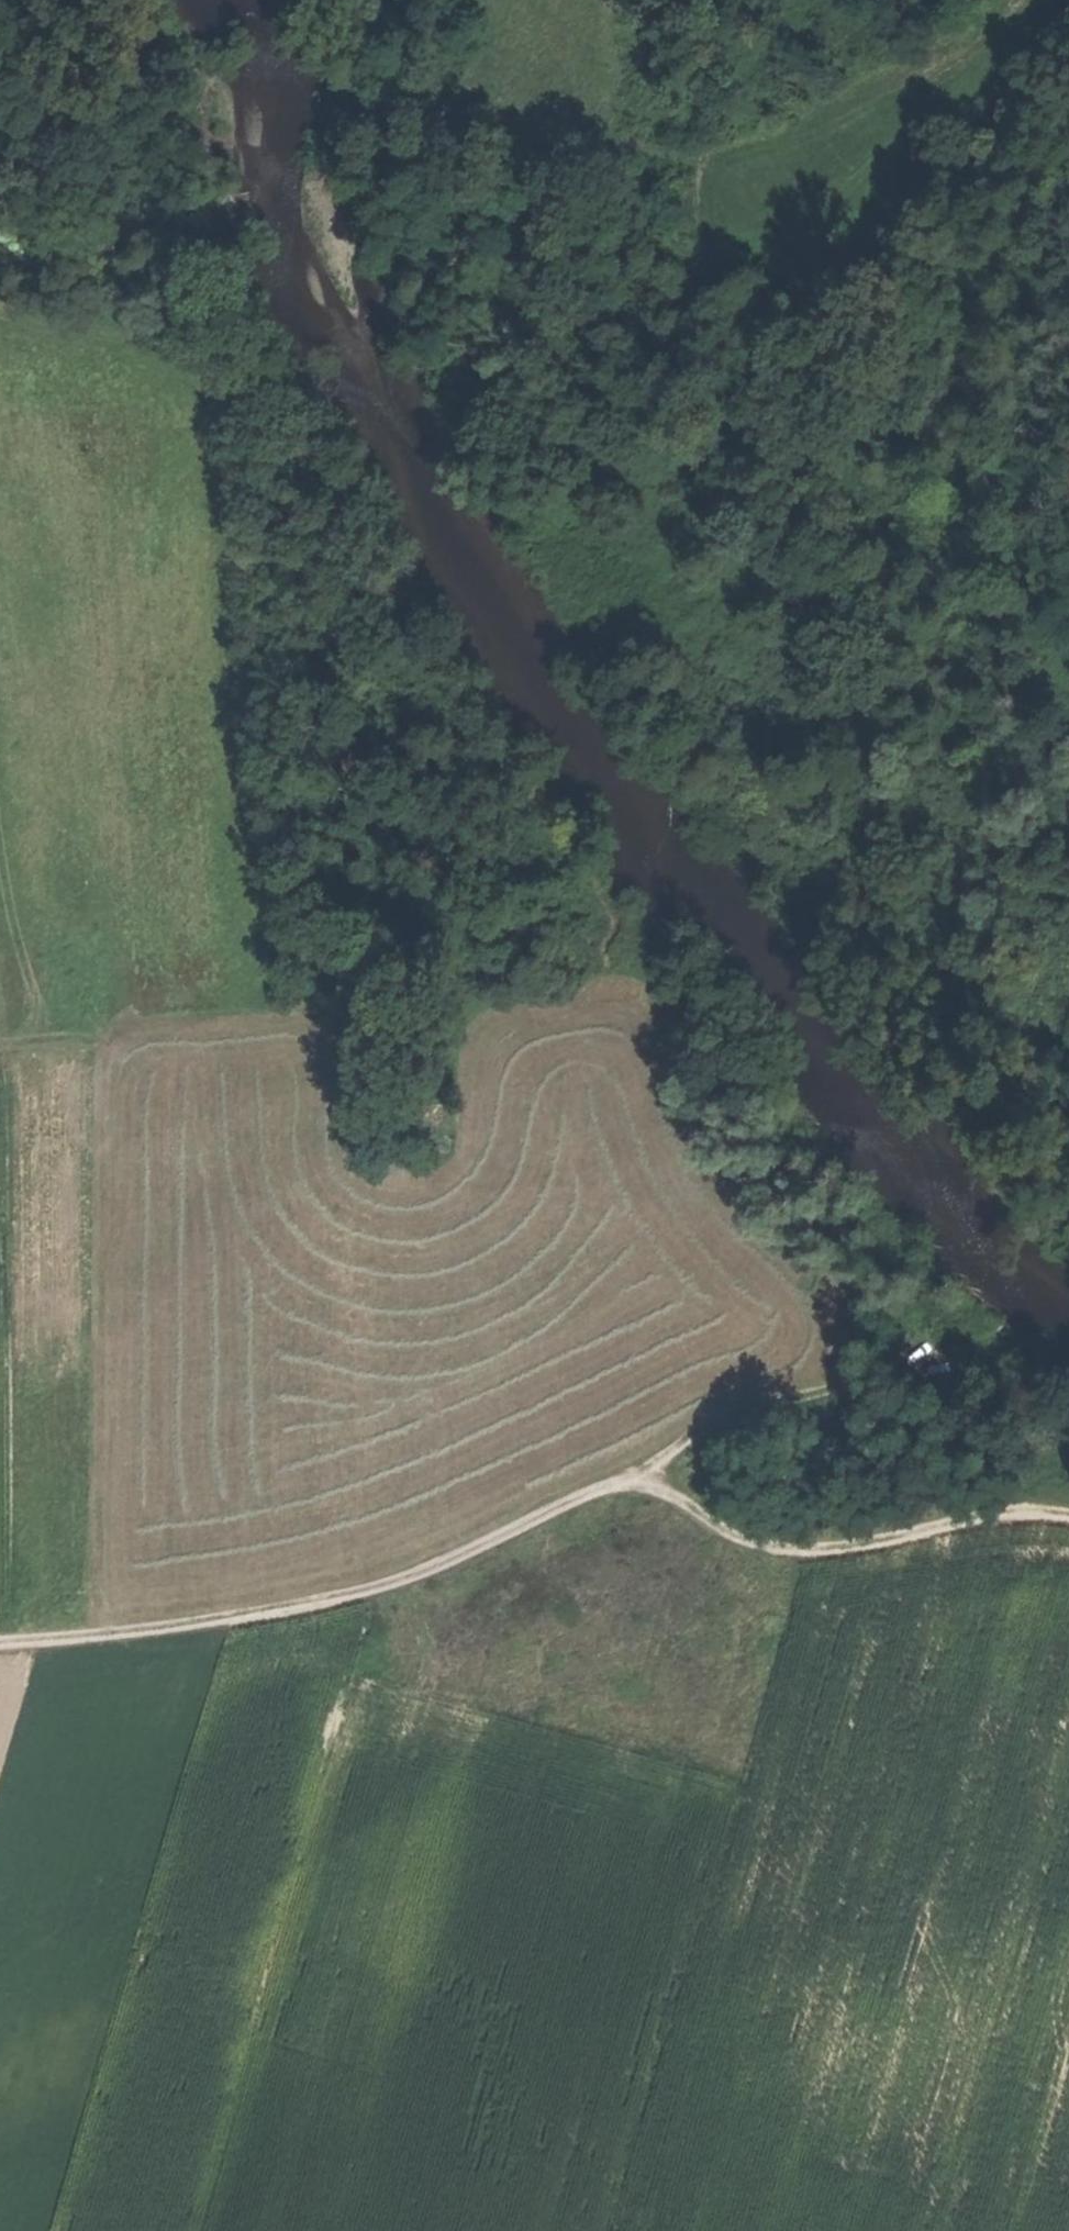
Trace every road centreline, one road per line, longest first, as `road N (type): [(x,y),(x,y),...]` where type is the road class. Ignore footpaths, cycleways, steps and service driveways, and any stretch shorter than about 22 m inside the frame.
road 1 (track): [(0,1643),(310,1606),(450,1558),(620,1481),(690,1506),(760,1545),(796,1549),(856,1547),(1022,1512),(1068,1515)]
road 2 (track): [(1028,0),(977,46),(863,106),(721,158),(609,163)]
road 3 (track): [(620,1481),(722,1420),(848,1385)]

